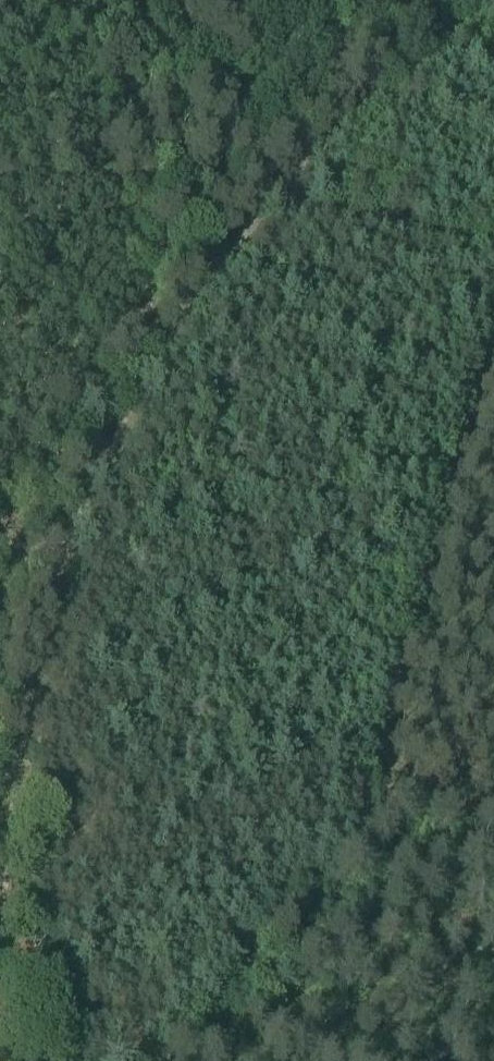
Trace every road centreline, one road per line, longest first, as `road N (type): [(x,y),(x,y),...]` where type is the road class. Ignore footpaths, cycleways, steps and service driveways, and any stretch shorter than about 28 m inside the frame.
road 1 (track): [(493,309),(384,804),(493,825)]
road 2 (track): [(35,1060),(28,758),(58,556)]
road 3 (track): [(58,556),(174,328),(279,201)]
road 4 (track): [(279,201),(417,50),(493,1)]
road 5 (track): [(279,201),(493,258)]

